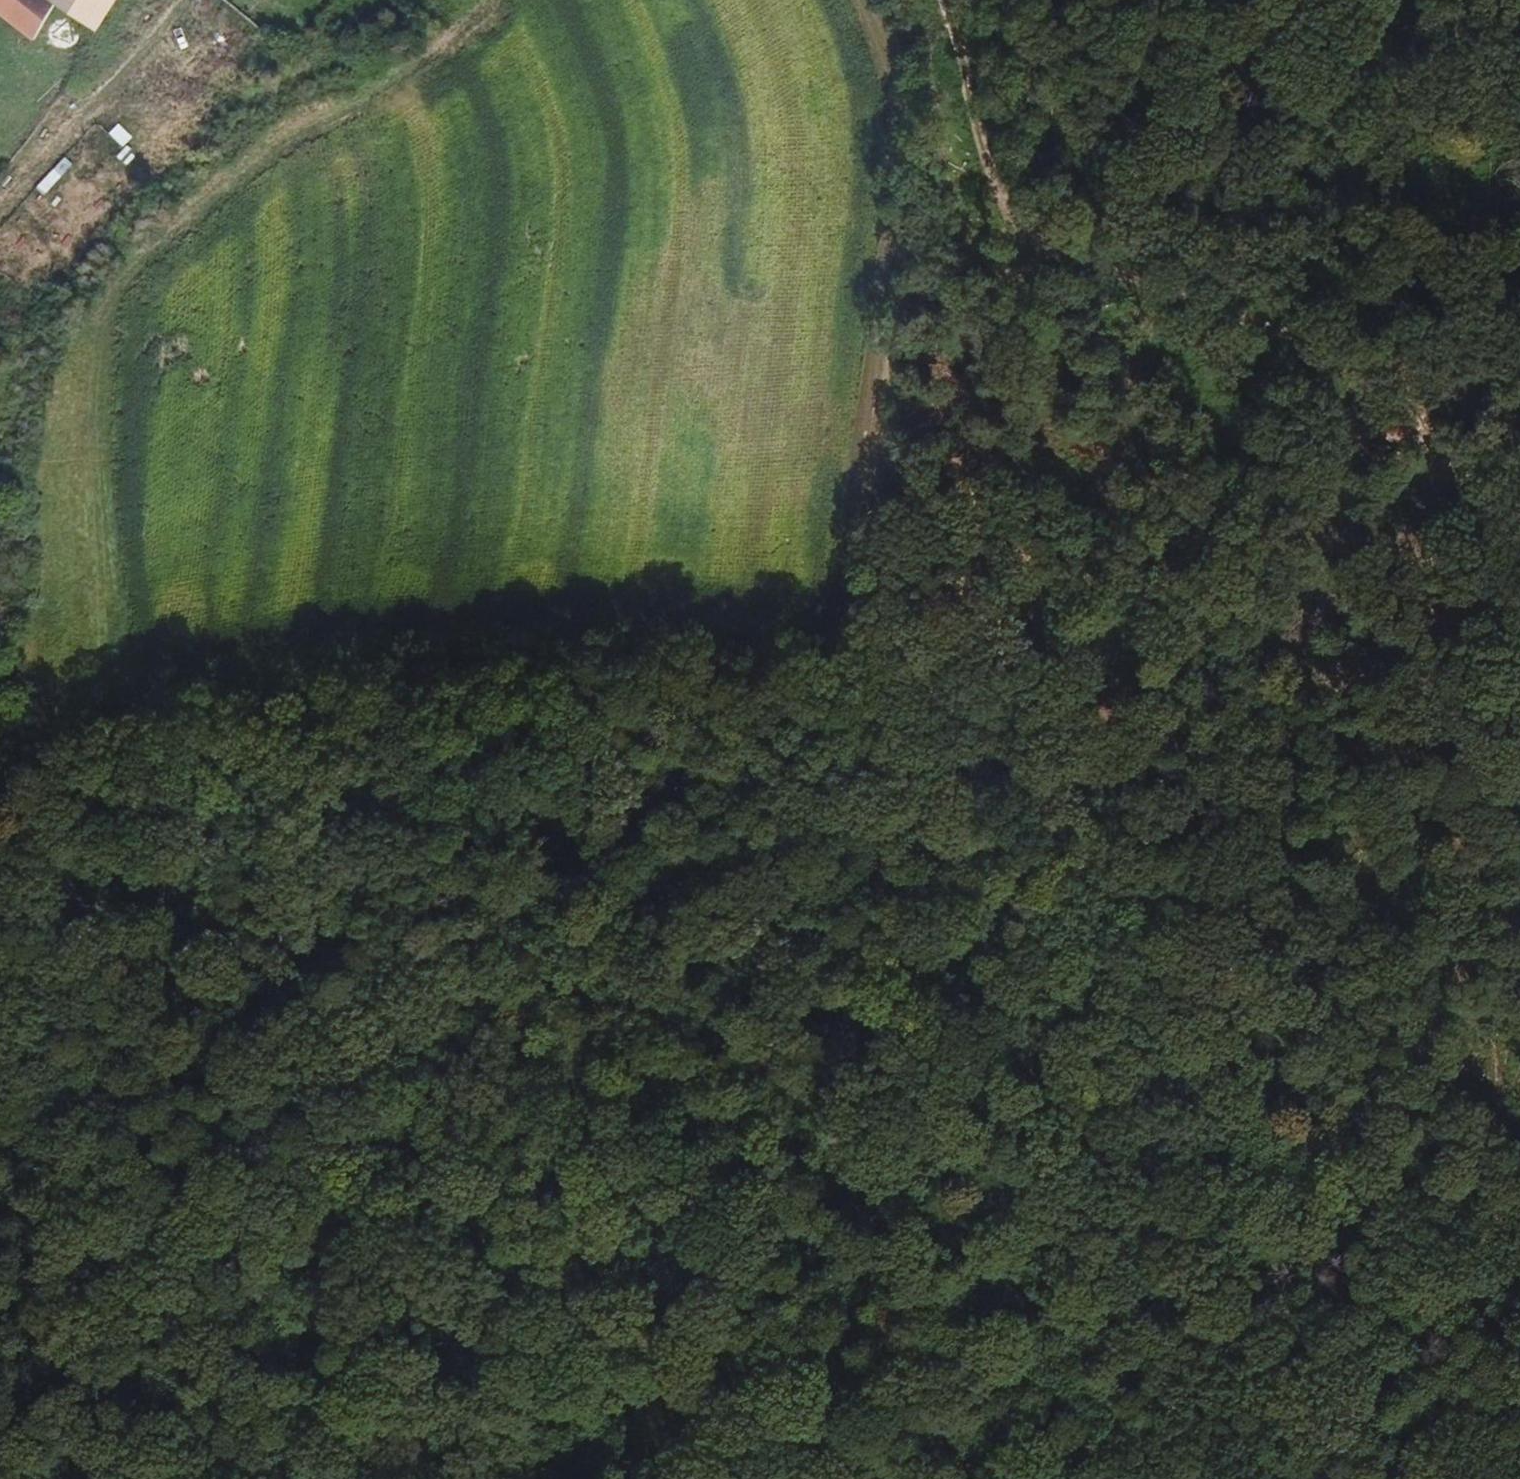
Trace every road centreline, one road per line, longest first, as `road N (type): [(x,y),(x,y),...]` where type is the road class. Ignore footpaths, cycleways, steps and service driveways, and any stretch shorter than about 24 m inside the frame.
road 1 (track): [(937,0),(1001,251),(1013,390),(889,808),(798,1330),(714,1478)]
road 2 (track): [(1001,251),(1110,264),(1519,411)]

